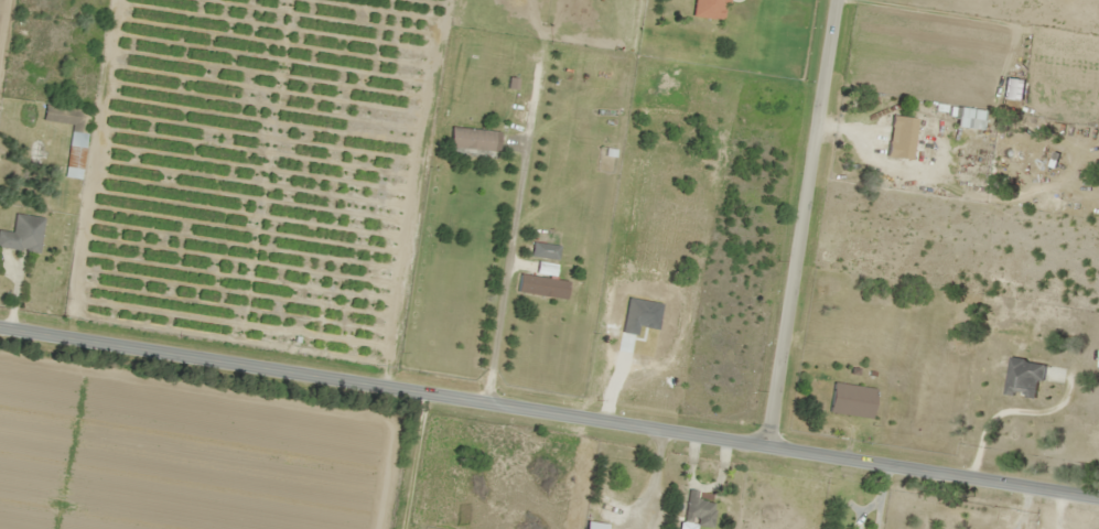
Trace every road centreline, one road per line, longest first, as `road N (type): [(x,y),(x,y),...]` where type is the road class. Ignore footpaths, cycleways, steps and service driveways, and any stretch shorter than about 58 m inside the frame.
road 1 (tertiary): [(0,324),(1098,497)]
road 2 (residential): [(784,447),(855,0)]

